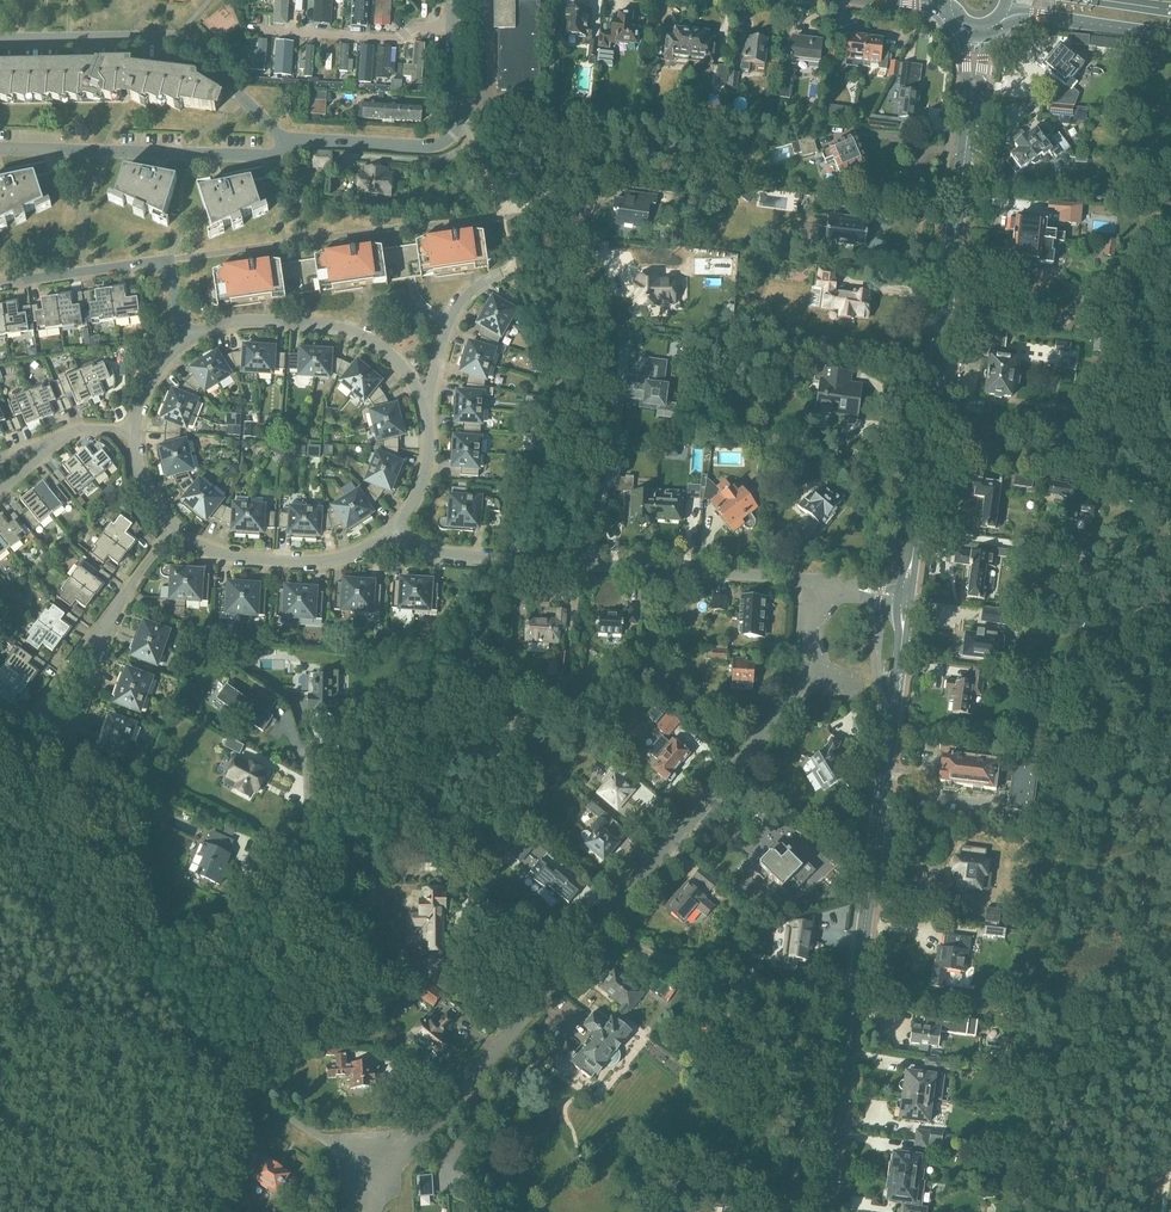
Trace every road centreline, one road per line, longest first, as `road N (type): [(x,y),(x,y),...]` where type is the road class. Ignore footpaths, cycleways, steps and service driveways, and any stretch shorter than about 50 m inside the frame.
road 1 (residential): [(814,581),(812,677),(429,1131),(401,1151),(362,1162)]
road 2 (secondary): [(830,1211),(907,592)]
road 3 (secondary): [(907,592),(972,92)]
road 4 (residential): [(814,581),(470,558),(428,548),(400,527)]
road 5 (residential): [(0,40),(177,37),(288,143)]
road 6 (residential): [(288,143),(273,155),(0,151)]
road 7 (residential): [(362,1162),(240,1081),(162,984)]
road 8 (residential): [(192,335),(240,321),(326,324),(392,356),(423,405)]
road 9 (residential): [(192,335),(172,258),(0,281)]
road 10 (residential): [(165,529),(225,563),(292,569),(361,550),(400,527)]
road 11 (residential): [(253,31),(399,39),(414,27),(452,27)]
road 12 (residential): [(460,125),(427,146),(288,143)]
road 13 (primary): [(999,23),(1029,13),(1170,34)]
road 14 (residential): [(502,272),(475,287),(457,310),(423,405)]
road 15 (residential): [(95,624),(72,724),(40,708),(45,698)]
road 16 (residential): [(400,527),(416,505),(428,452),(423,405)]

